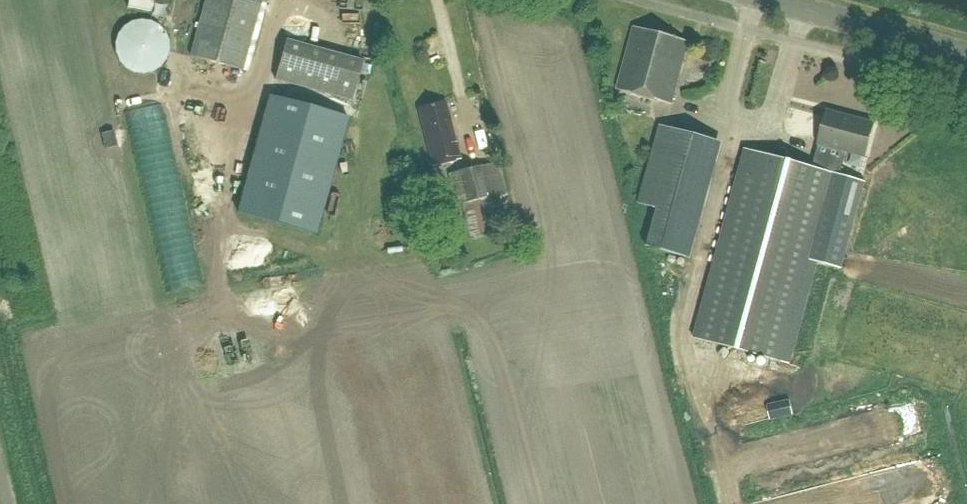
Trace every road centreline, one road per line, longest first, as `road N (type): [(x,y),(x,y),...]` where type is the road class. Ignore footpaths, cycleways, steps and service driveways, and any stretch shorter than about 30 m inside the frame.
road 1 (tertiary): [(966,51),(780,0)]

